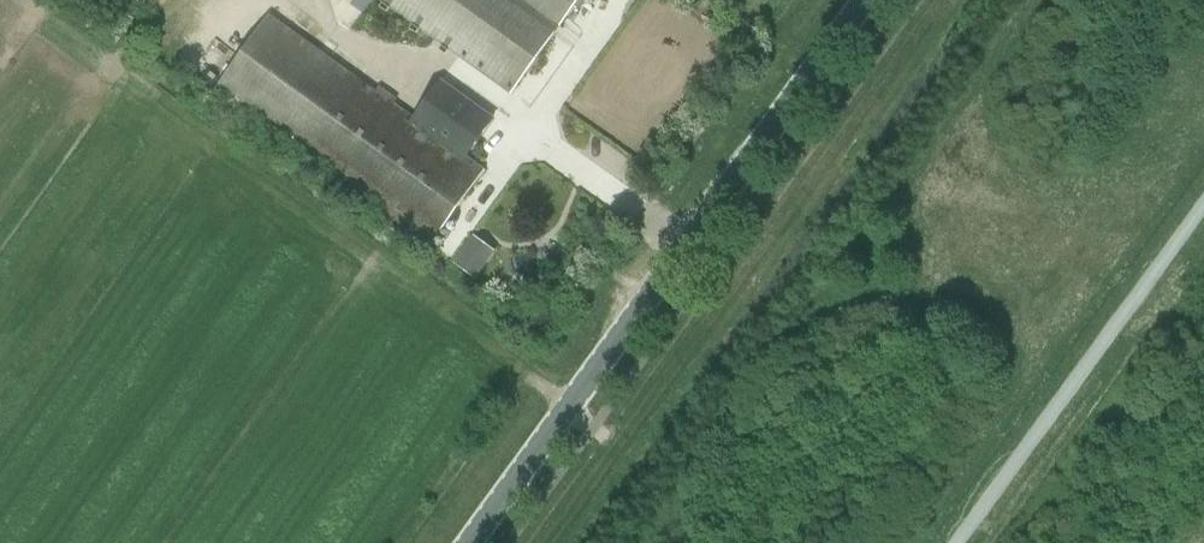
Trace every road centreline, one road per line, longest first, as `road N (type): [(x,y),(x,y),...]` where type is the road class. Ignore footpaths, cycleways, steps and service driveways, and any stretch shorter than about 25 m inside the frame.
road 1 (tertiary): [(469,542),(866,0)]
road 2 (track): [(941,0),(546,542)]

